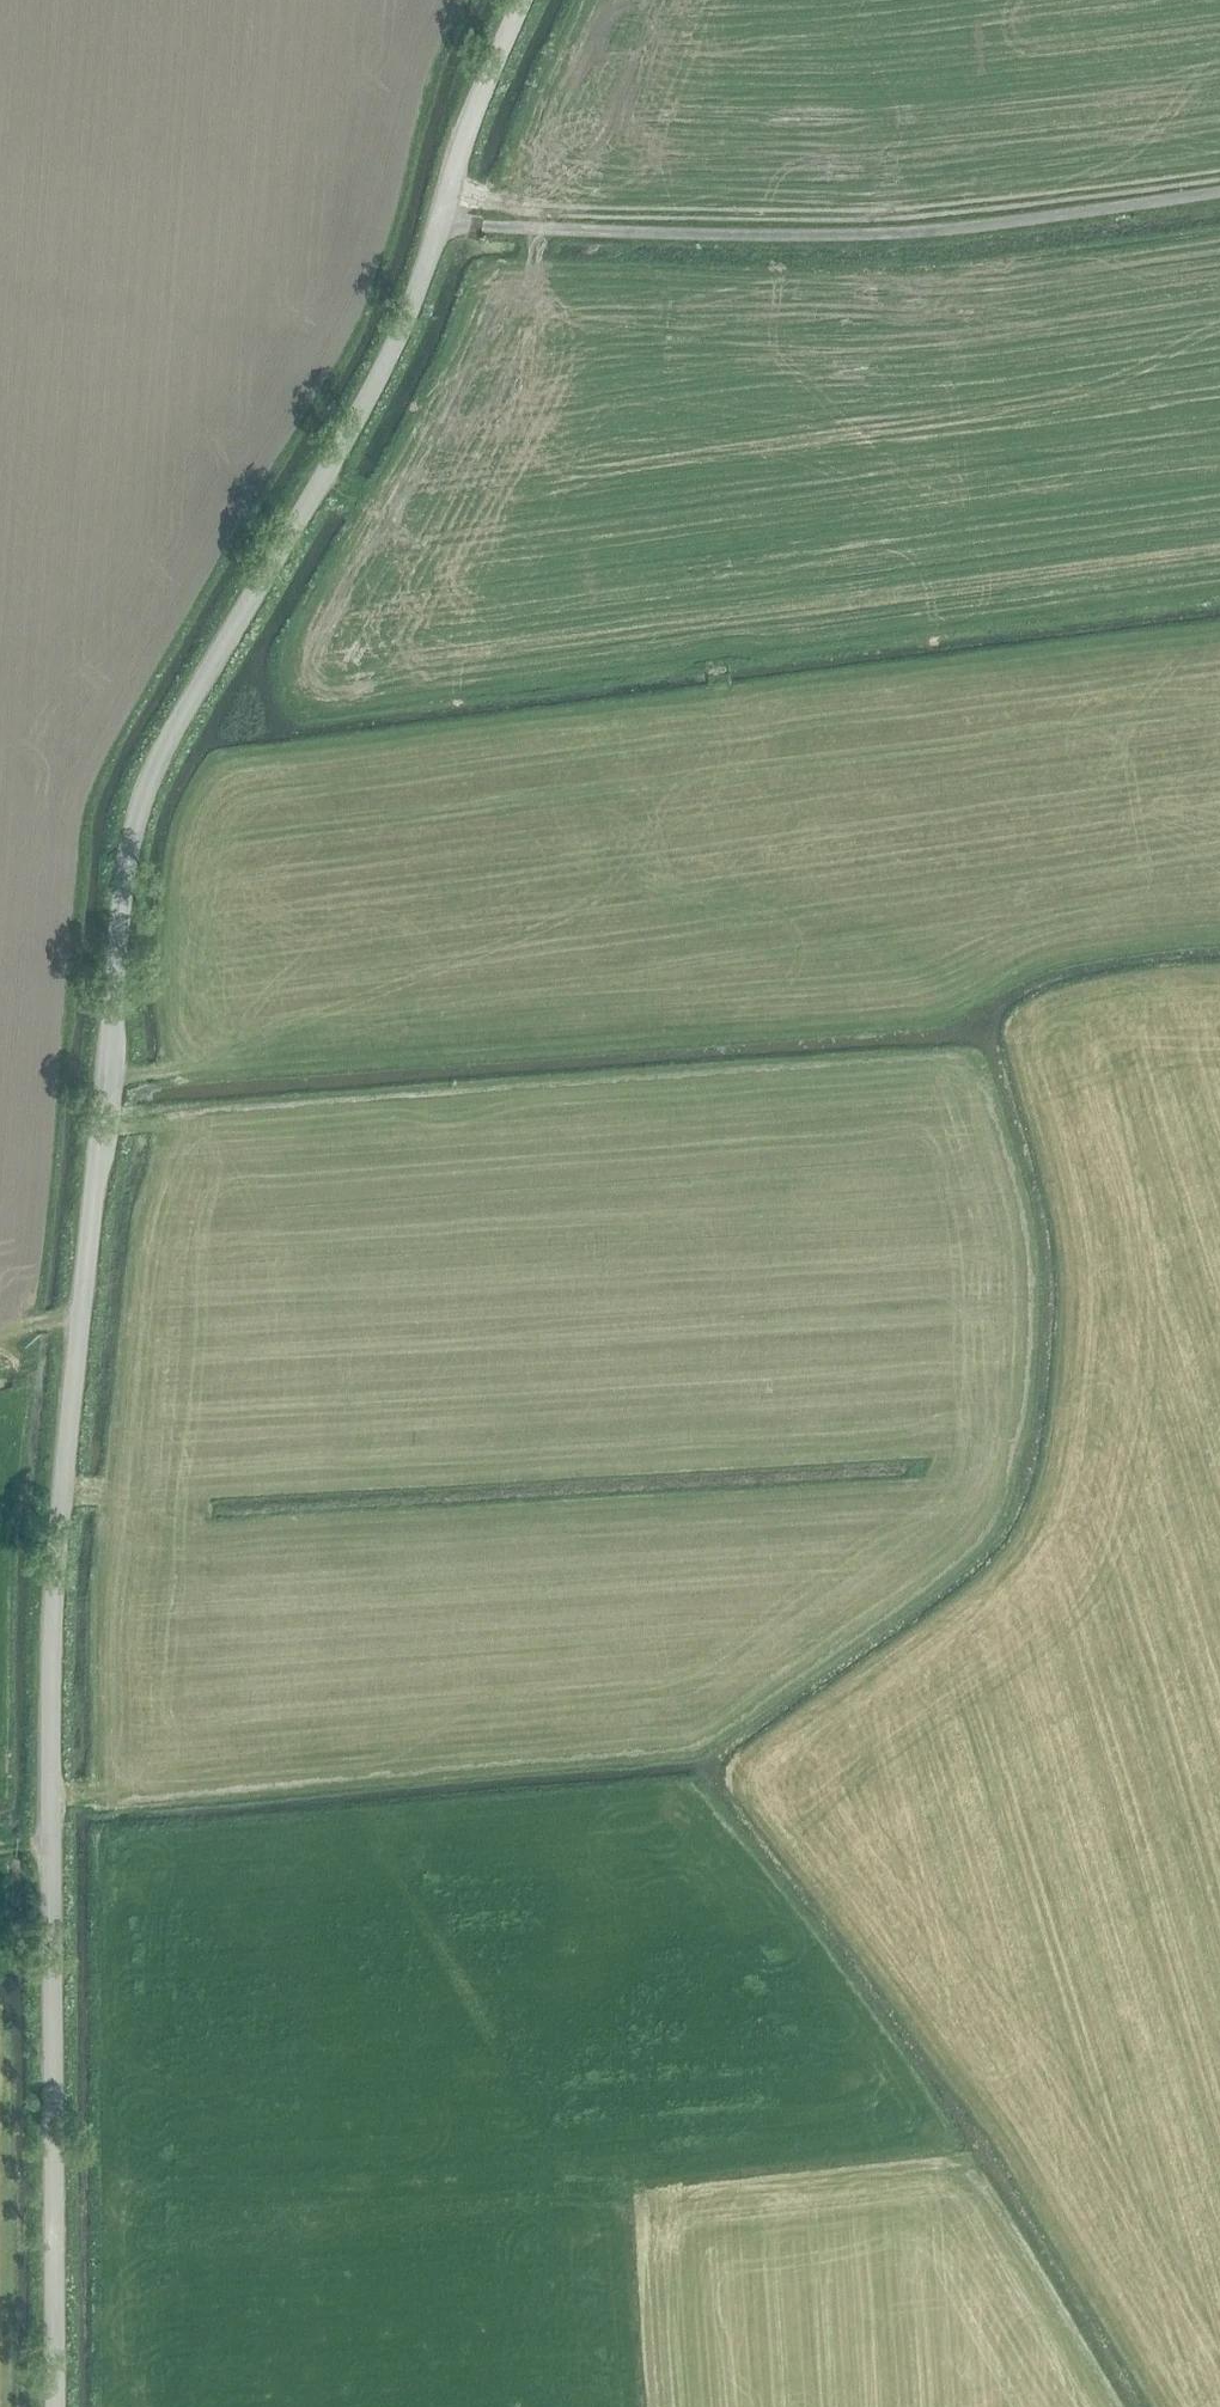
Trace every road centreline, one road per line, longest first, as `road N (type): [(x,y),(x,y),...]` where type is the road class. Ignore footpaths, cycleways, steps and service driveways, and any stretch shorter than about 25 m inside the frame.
road 1 (tertiary): [(55,2406),(54,1591),(130,844),(160,757),(398,338),(522,0)]
road 2 (track): [(448,191),(542,210),(842,215),(1219,174)]

